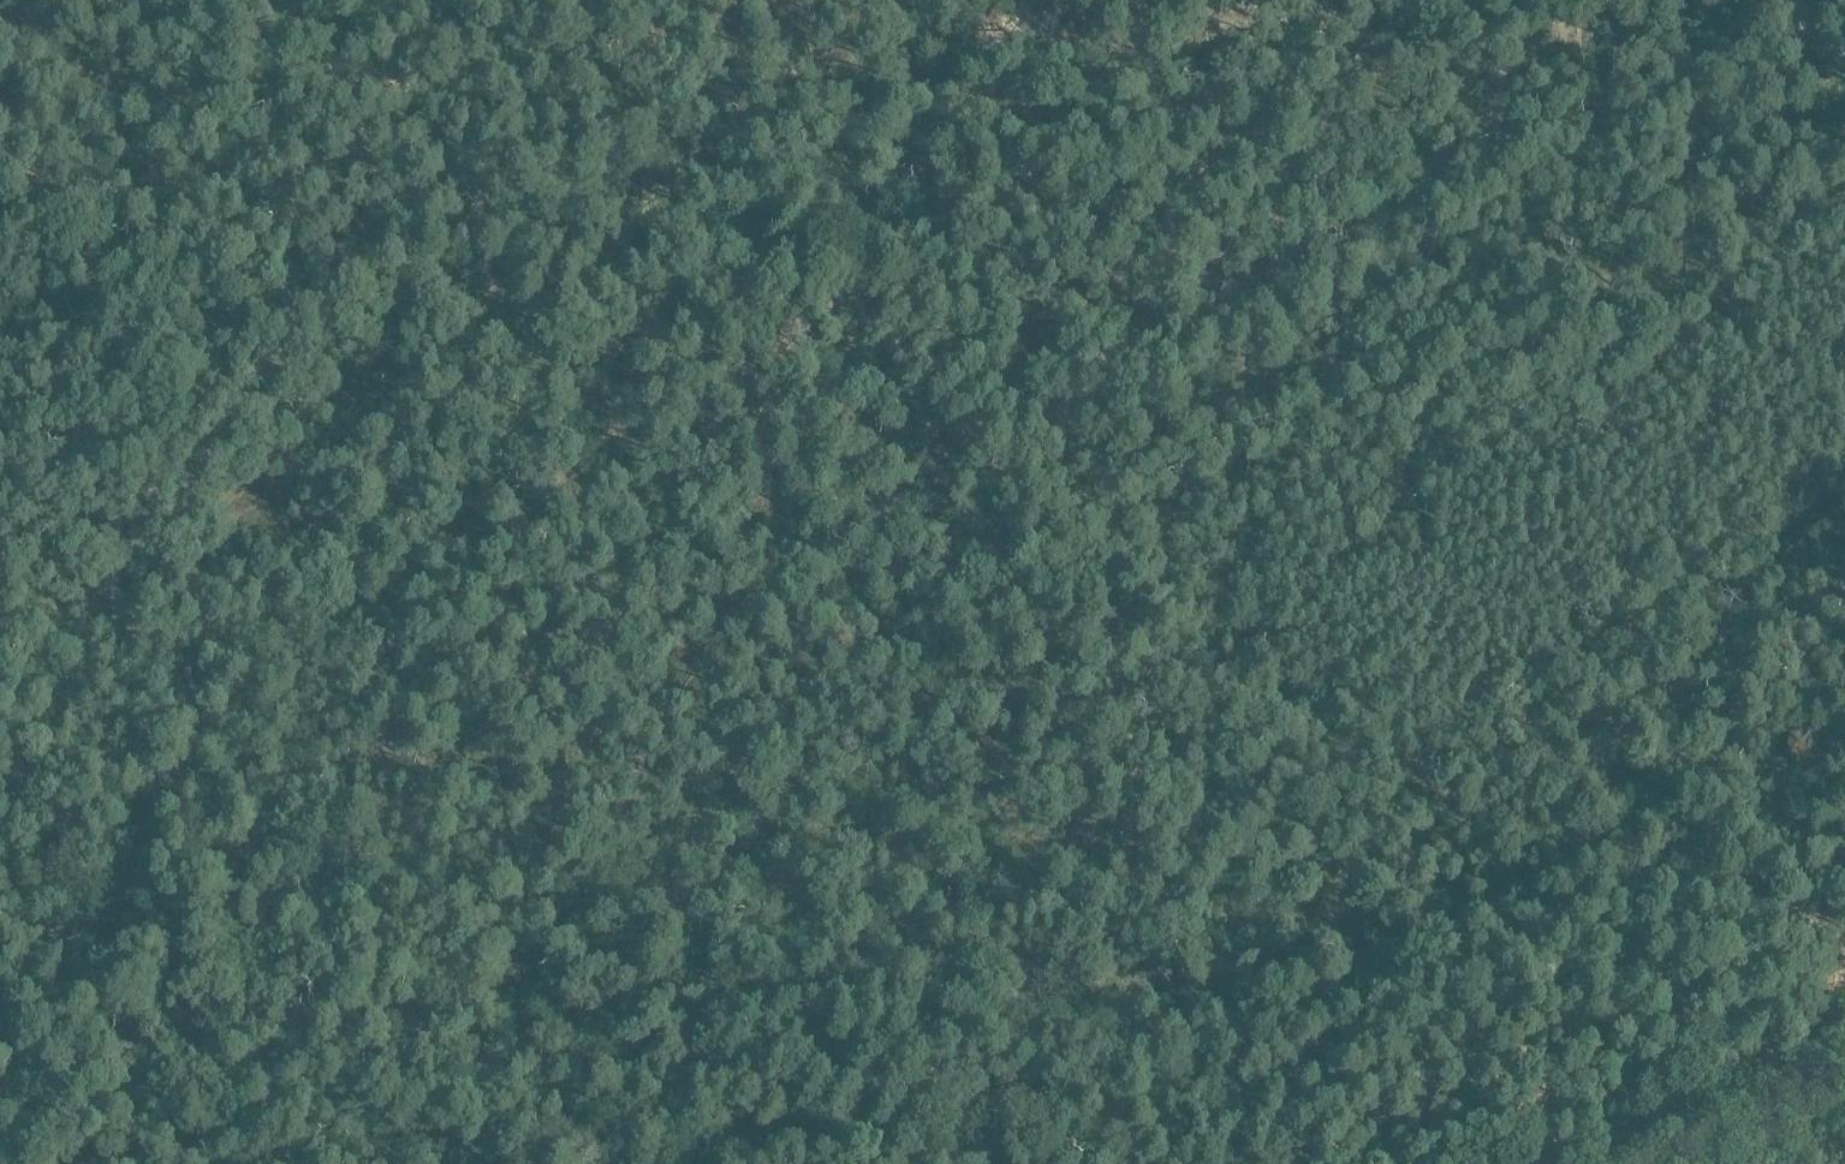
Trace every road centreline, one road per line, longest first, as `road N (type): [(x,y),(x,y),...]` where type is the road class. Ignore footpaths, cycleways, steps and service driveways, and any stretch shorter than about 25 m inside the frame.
road 1 (tertiary): [(1844,1064),(1614,1163)]

